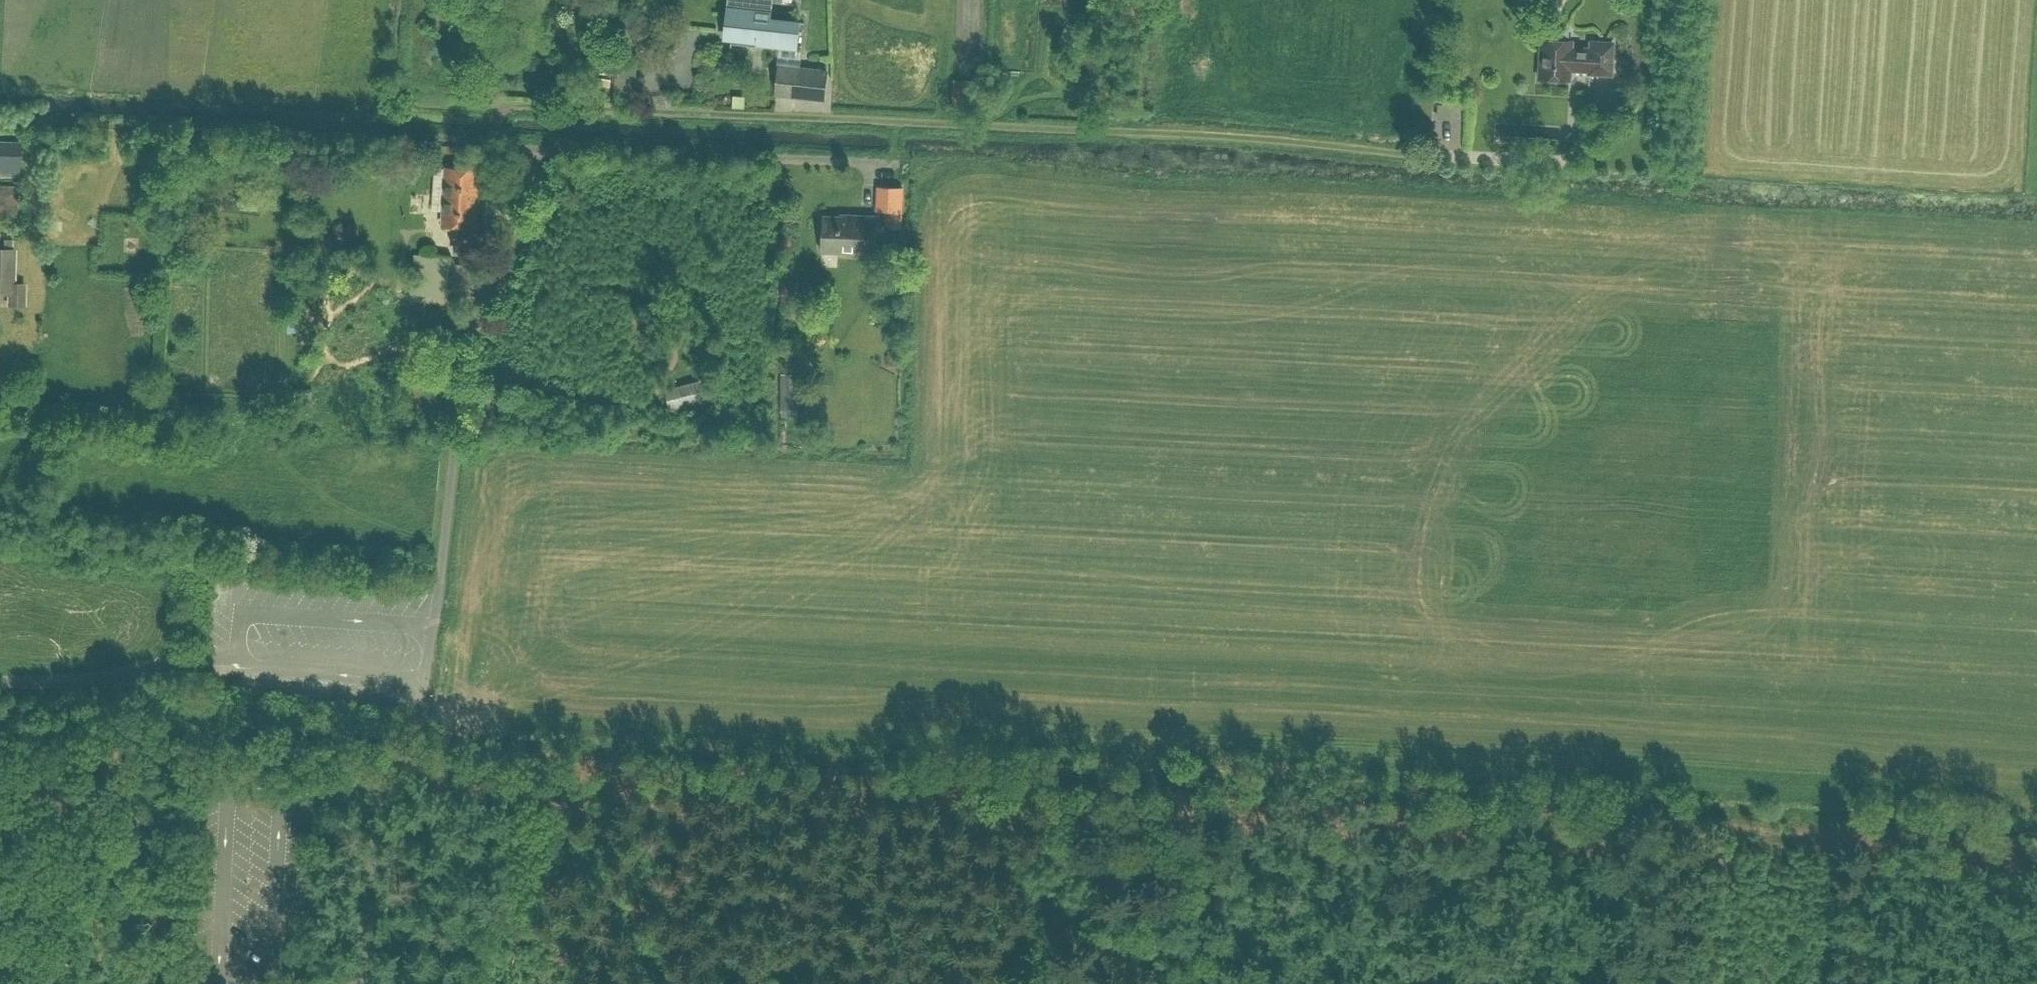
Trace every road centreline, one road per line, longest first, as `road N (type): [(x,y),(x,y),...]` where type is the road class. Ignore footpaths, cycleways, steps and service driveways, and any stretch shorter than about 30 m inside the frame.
road 1 (track): [(0,119),(495,139),(500,114),(519,107),(1132,131),(1428,157)]
road 2 (unclassified): [(424,682),(213,660),(79,679),(0,680)]
road 3 (track): [(524,159),(550,147),(856,161)]
road 4 (unclassified): [(359,983),(375,844),(413,752),(424,682)]
road 5 (unclassified): [(424,682),(455,434)]
road 6 (track): [(620,0),(641,71),(690,67)]

